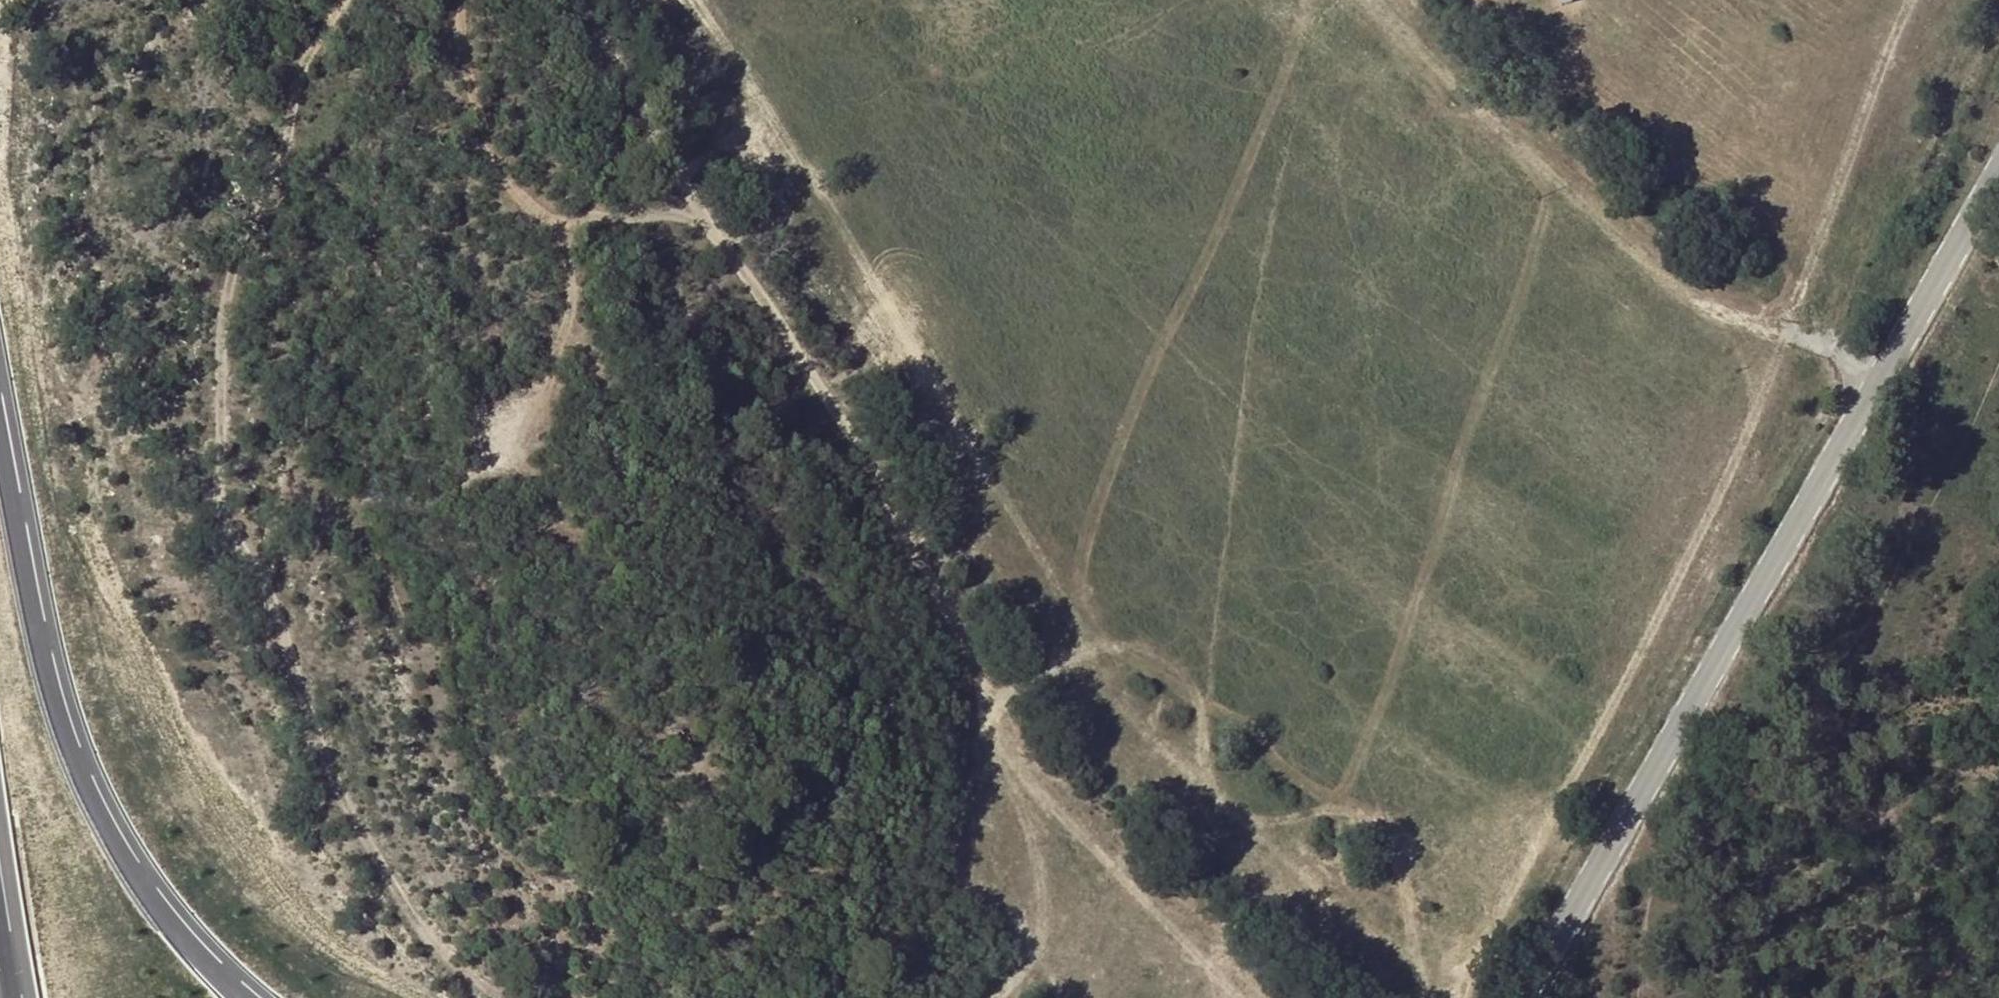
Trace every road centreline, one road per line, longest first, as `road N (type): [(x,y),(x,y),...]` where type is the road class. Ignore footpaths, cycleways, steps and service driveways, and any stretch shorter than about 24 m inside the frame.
road 1 (tertiary): [(1520,997),(1998,172)]
road 2 (track): [(1877,382),(1697,307),(1367,0)]
road 3 (motorway): [(242,997),(162,913),(95,812),(39,645),(0,422)]

